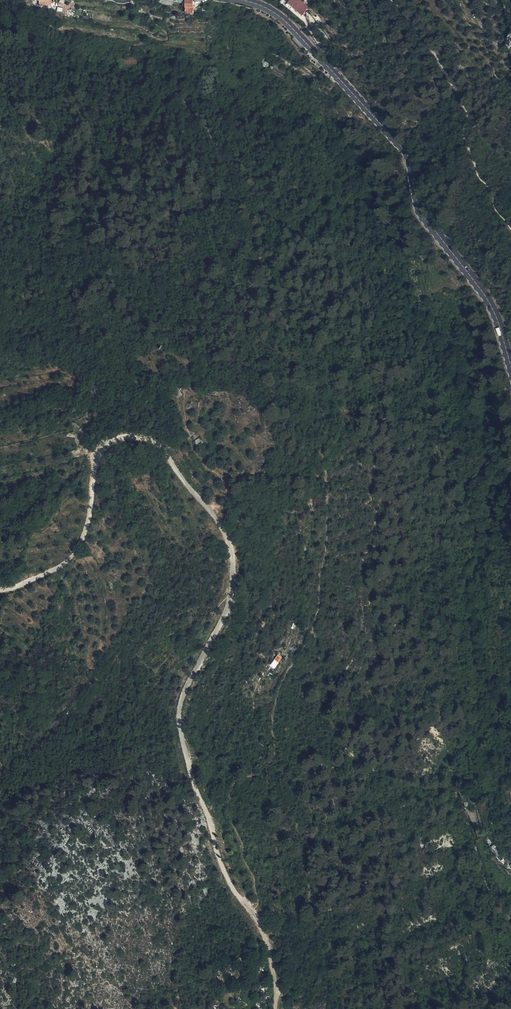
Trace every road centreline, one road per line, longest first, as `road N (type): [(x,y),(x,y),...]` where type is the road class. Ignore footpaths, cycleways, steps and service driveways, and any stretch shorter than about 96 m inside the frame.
road 1 (track): [(0,590),(59,567),(78,549),(91,512),(96,456),(107,443),(147,438),(224,524),(237,563),(231,605),(183,695),(181,734),(223,874),(252,911),(279,979),(276,1008)]
road 2 (tertiary): [(510,368),(492,309),(417,206),(406,150),(284,20),(246,0)]

